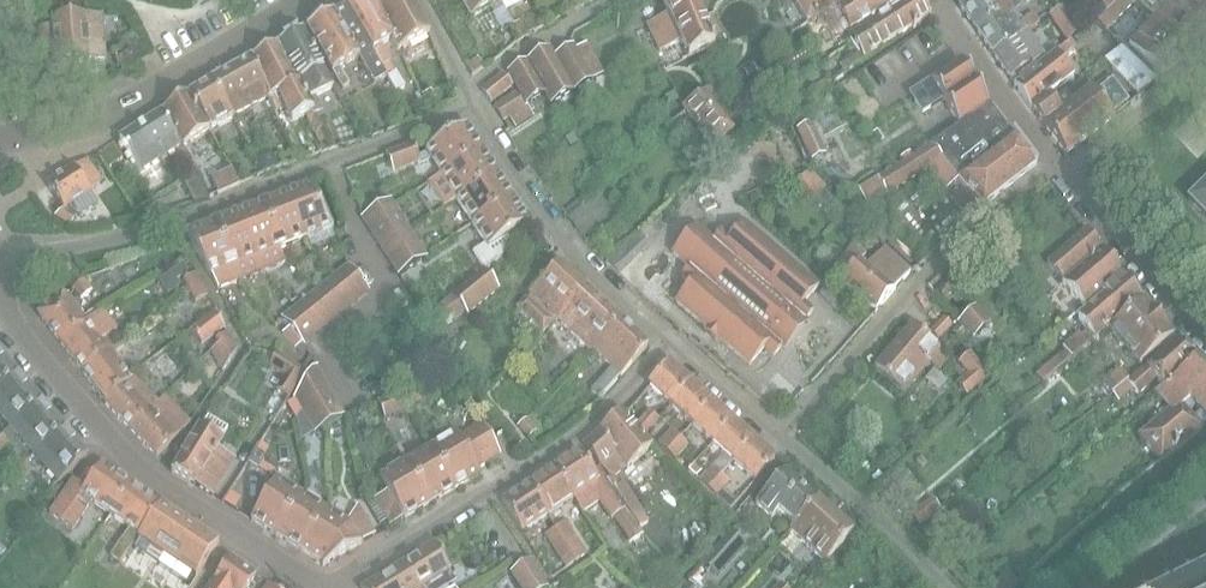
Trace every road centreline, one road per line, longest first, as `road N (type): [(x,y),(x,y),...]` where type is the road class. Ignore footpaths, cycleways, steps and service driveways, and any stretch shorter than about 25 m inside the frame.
road 1 (residential): [(0,259),(145,231),(470,102)]
road 2 (tertiary): [(318,587),(138,465),(17,326),(0,285)]
road 3 (unclassified): [(337,587),(557,453),(672,342)]
road 4 (residential): [(778,436),(928,269),(1058,171)]
road 5 (residential): [(0,145),(59,131),(296,0)]
road 6 (residential): [(672,342),(537,202),(470,102)]
road 7 (residential): [(950,587),(778,436)]
road 8 (residential): [(1058,171),(1205,339)]
road 9 (residential): [(939,0),(1058,171)]
road 10 (residential): [(1205,50),(1149,107),(1058,171)]
road 11 (residential): [(462,85),(608,0)]
road 12 (residential): [(778,436),(672,342)]

